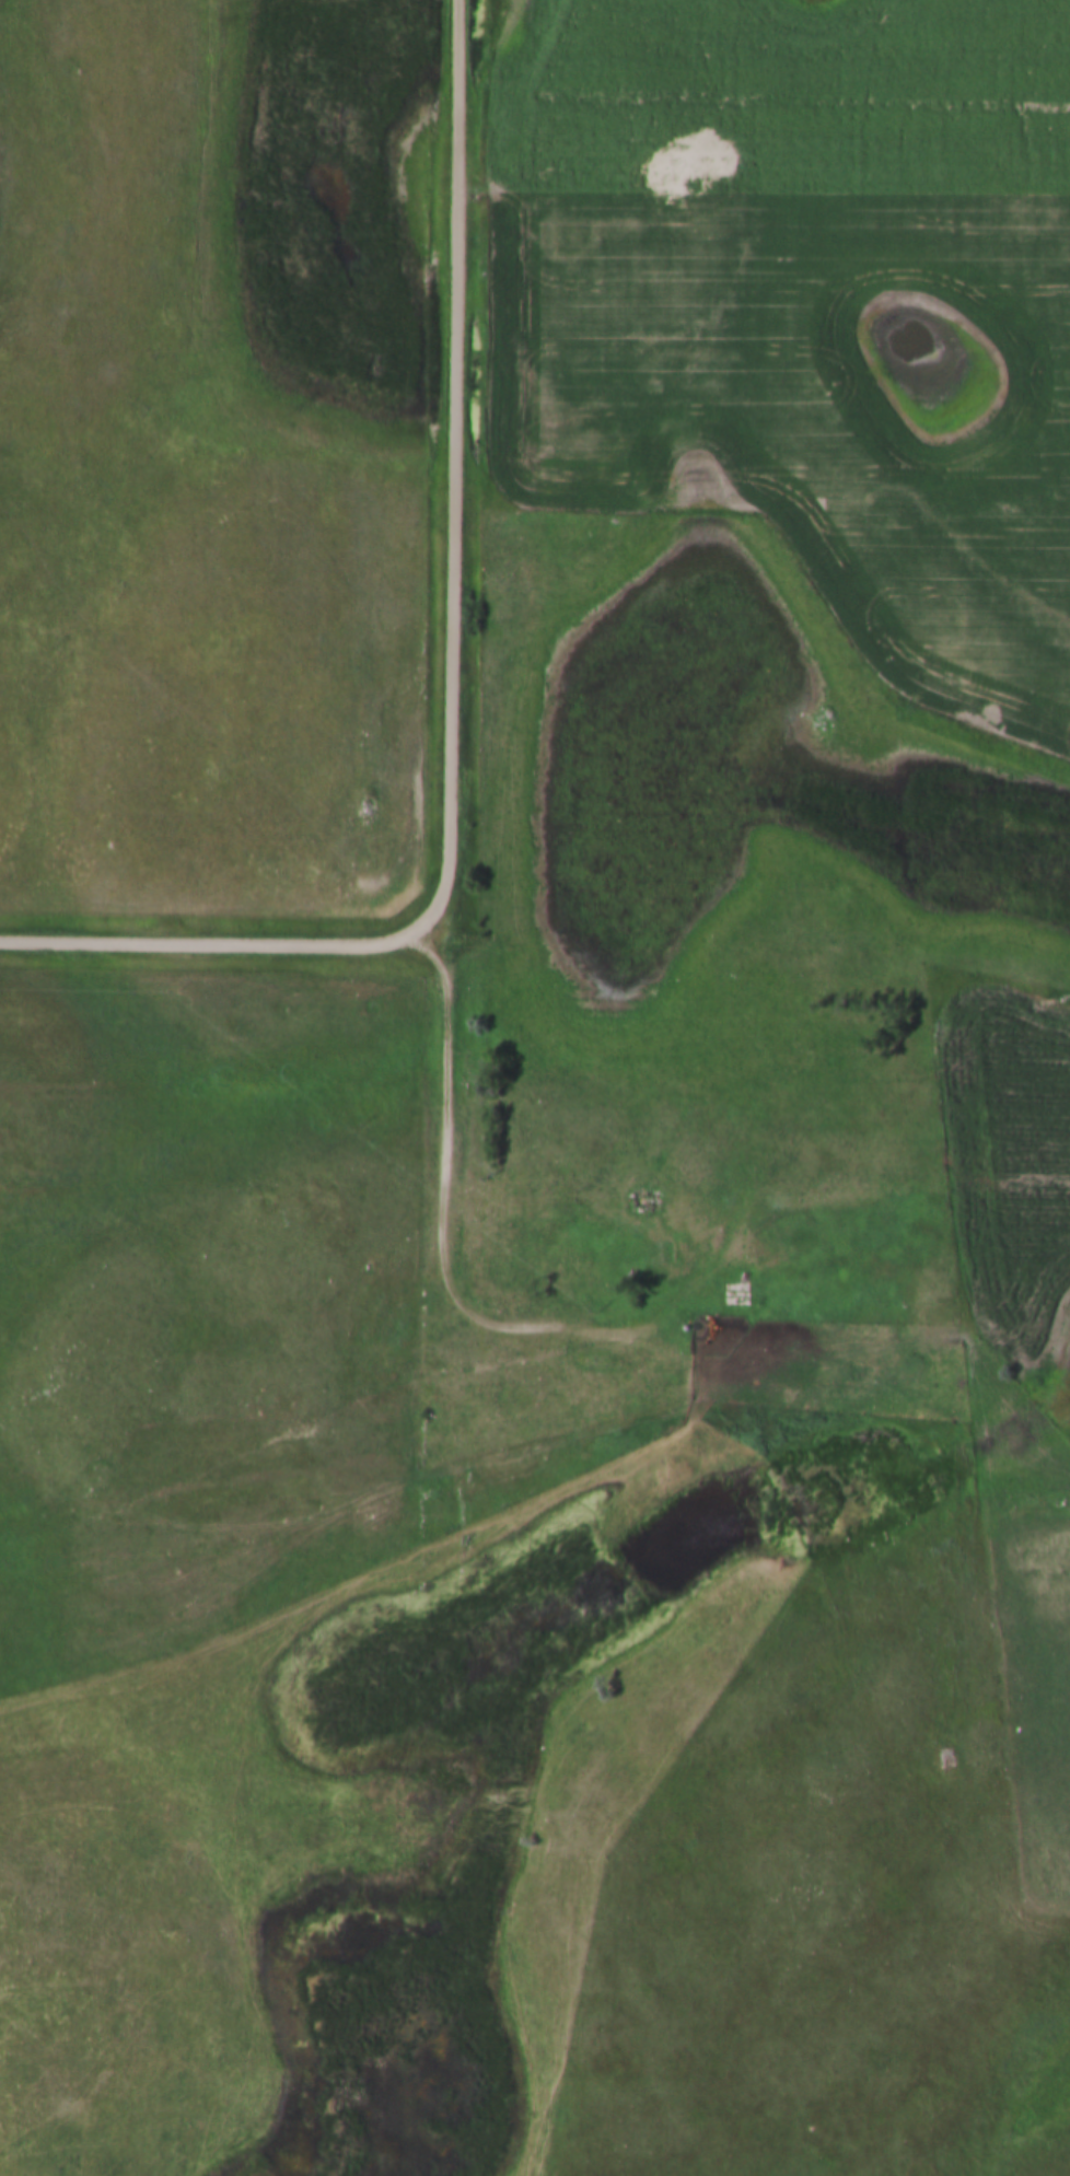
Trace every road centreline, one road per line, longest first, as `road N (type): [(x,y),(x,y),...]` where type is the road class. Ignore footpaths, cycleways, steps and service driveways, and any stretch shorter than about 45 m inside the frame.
road 1 (residential): [(405,946),(443,901),(459,0)]
road 2 (track): [(681,1361),(636,1341),(500,1337),(462,1315),(444,1288),(442,1254),(446,988),(431,963),(405,946)]
road 3 (residential): [(405,946),(0,948)]

